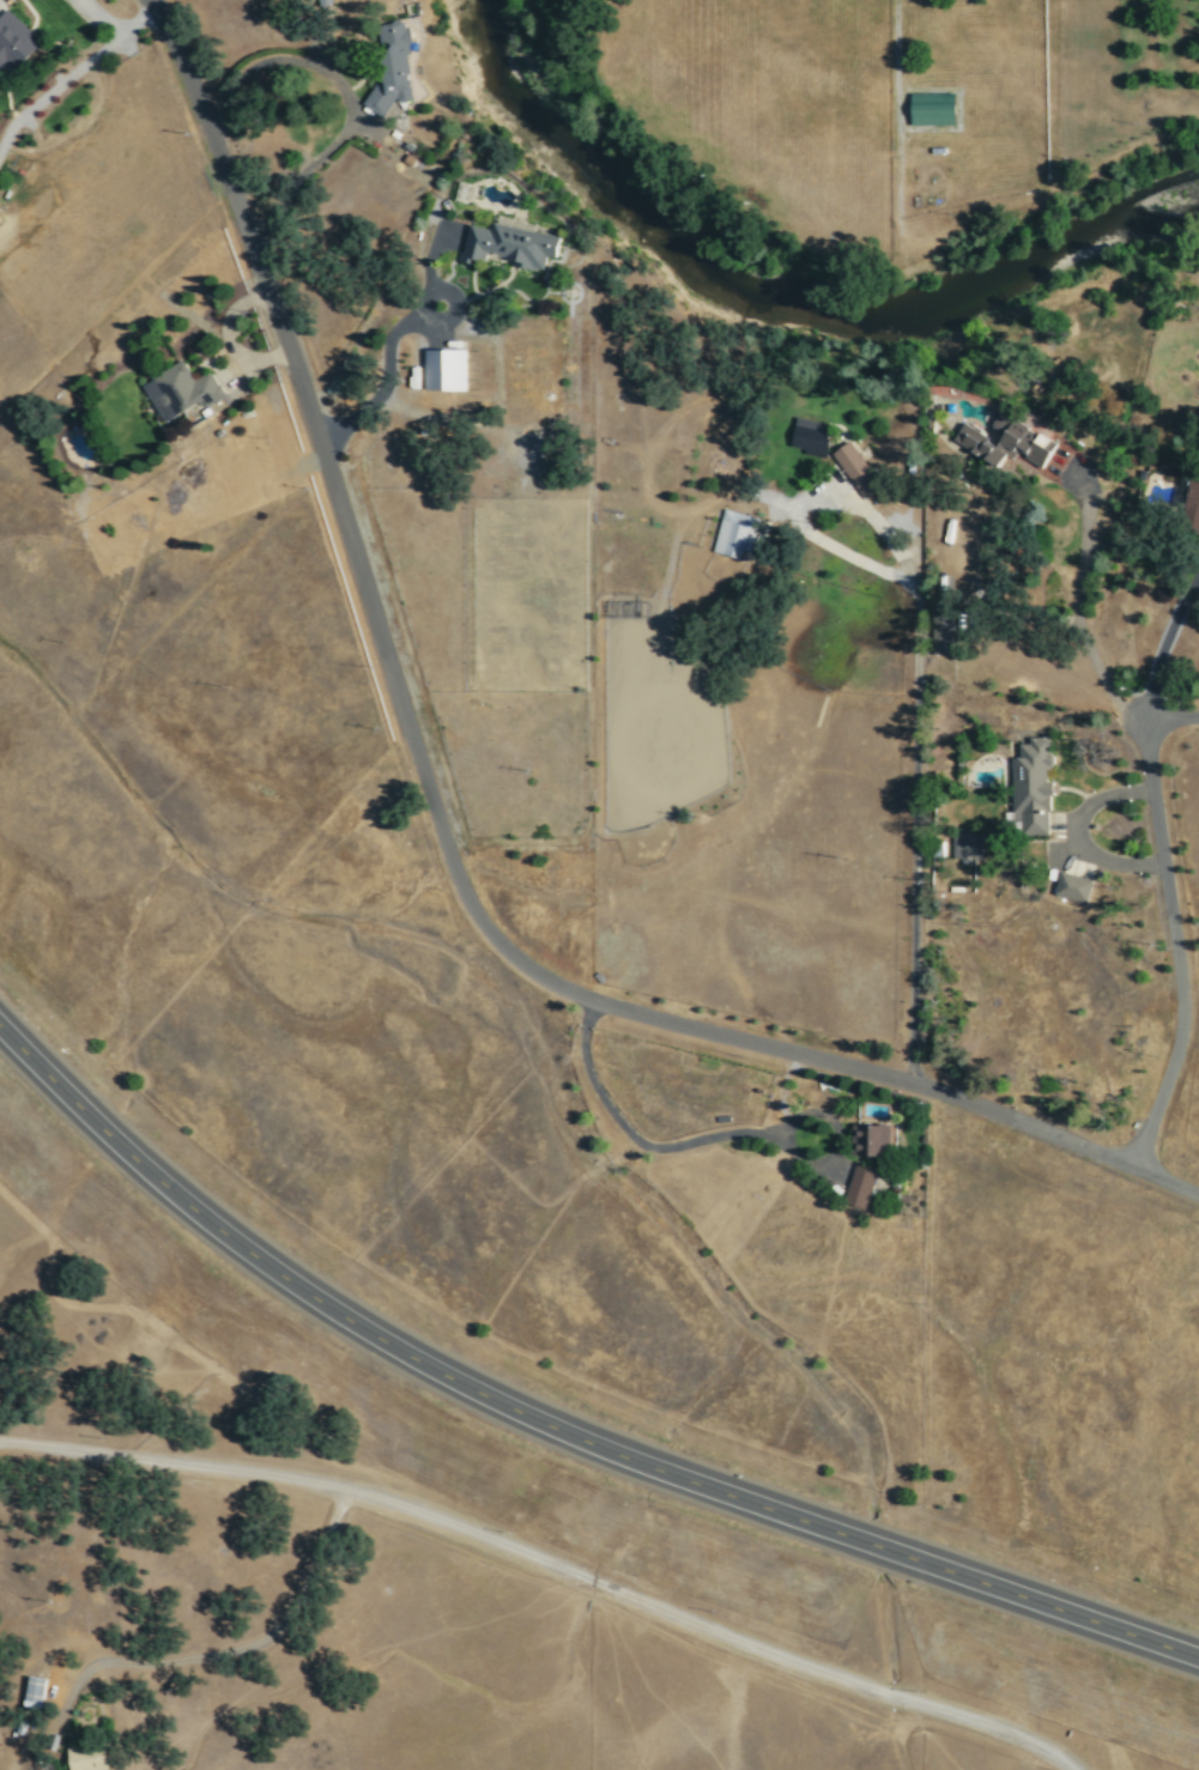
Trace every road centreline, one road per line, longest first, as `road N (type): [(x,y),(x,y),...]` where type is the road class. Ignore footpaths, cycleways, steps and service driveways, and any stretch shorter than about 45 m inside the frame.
road 1 (residential): [(145,0),(181,63),(317,435),(448,859),(480,922),(519,962),(586,998),(910,1081),(1198,1194)]
road 2 (trunk): [(0,1031),(125,1157),(205,1222),(308,1298),(419,1365),(647,1471),(1198,1663)]
road 3 (residential): [(1067,1769),(1019,1740),(703,1632),(351,1491),(0,1453)]
road 4 (residential): [(1131,1164),(1167,1071),(1177,1004),(1147,819),(1142,723)]
road 5 (residential): [(1142,723),(963,708)]

